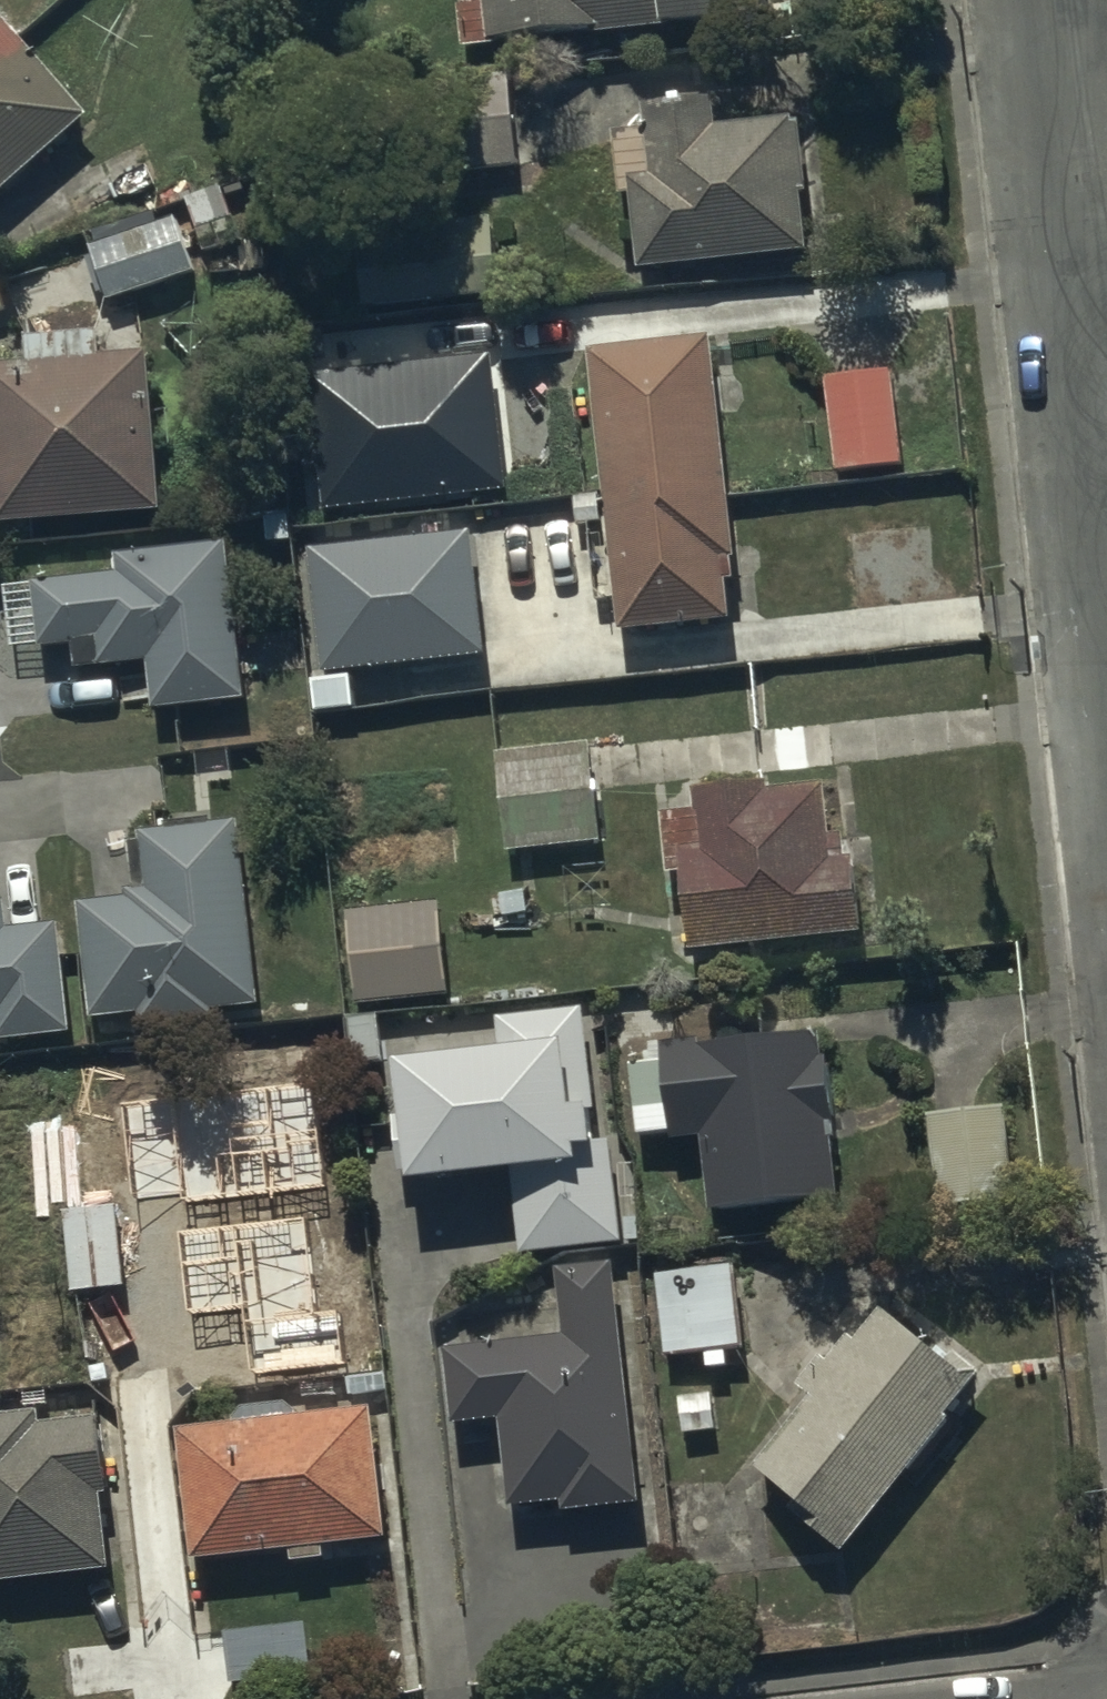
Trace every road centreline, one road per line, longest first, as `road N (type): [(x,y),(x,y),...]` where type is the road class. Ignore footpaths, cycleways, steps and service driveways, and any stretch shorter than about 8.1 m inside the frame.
road 1 (residential): [(1106,311),(1072,0)]

